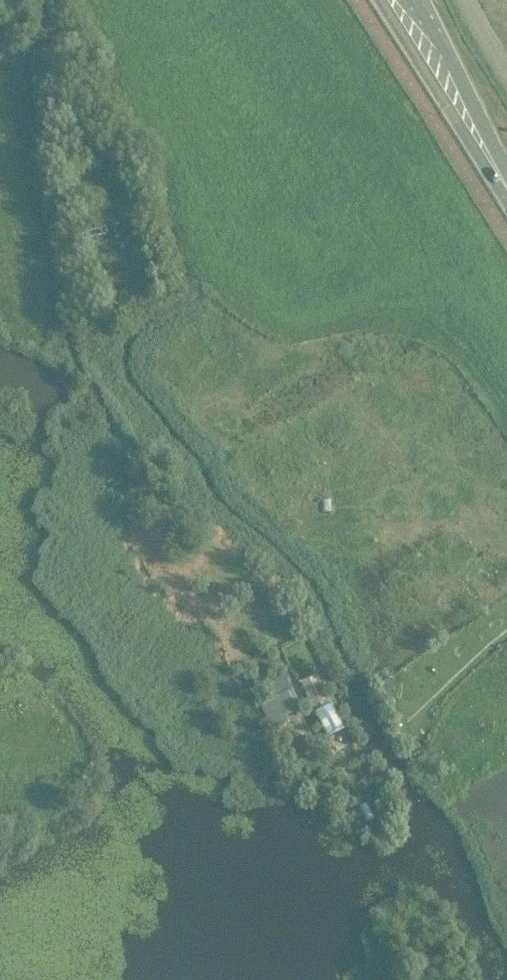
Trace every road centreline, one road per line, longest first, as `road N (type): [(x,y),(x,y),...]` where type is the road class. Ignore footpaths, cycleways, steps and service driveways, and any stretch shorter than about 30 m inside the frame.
road 1 (secondary): [(379,0),(475,132)]
road 2 (secondary): [(475,132),(419,0)]

